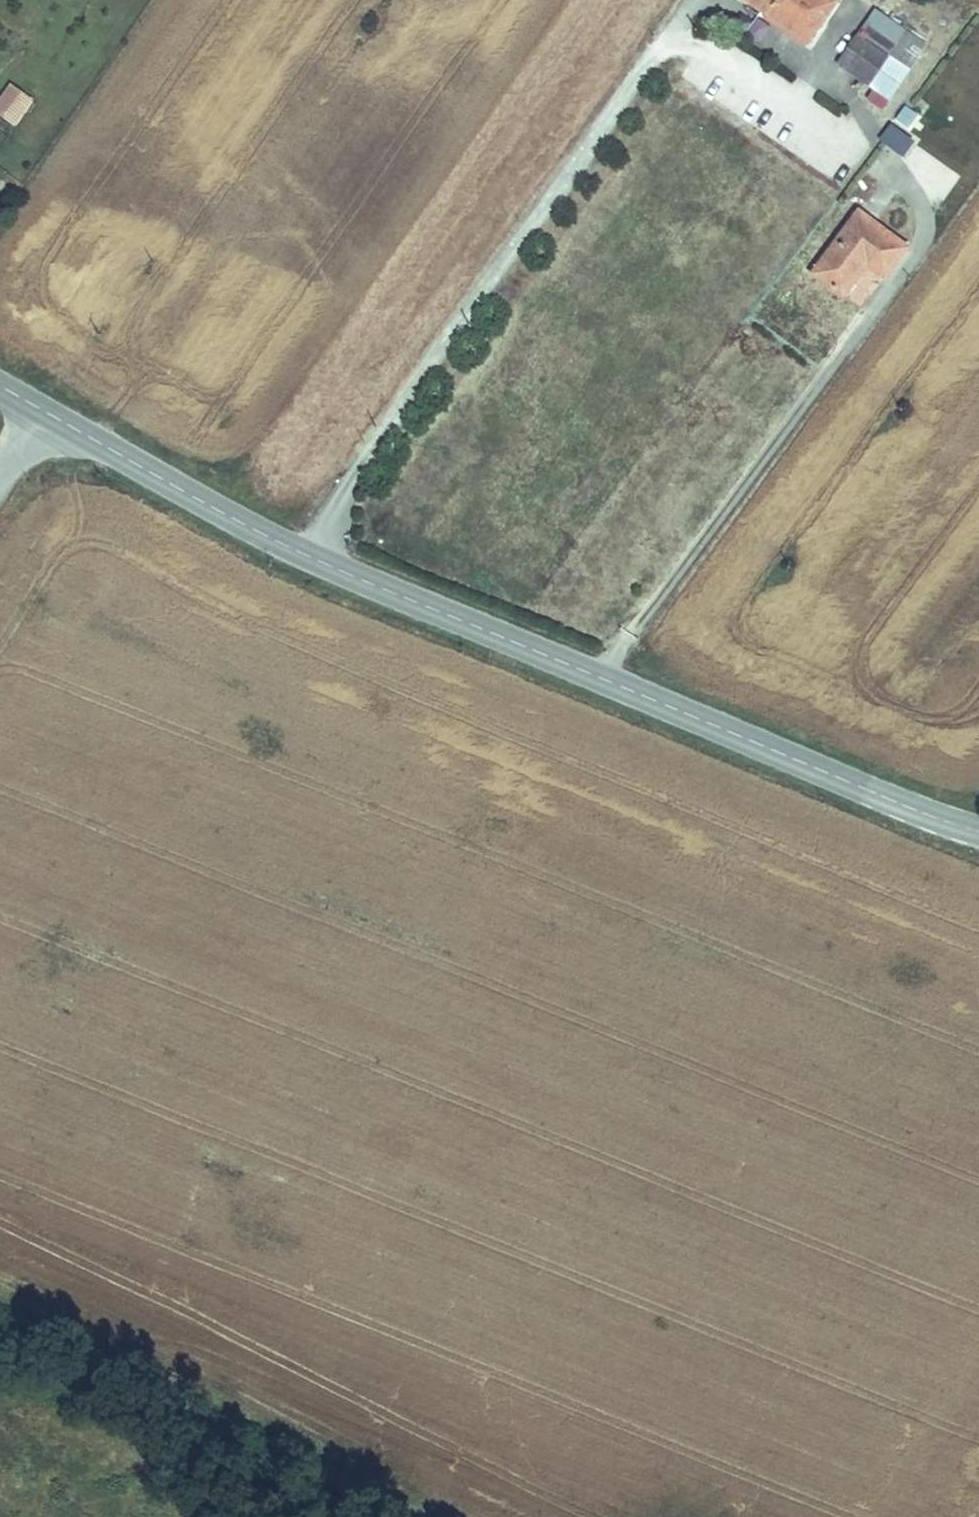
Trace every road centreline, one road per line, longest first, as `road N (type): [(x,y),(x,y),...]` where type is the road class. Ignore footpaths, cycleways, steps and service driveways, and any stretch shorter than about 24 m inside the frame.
road 1 (tertiary): [(0,387),(312,554),(978,828)]

